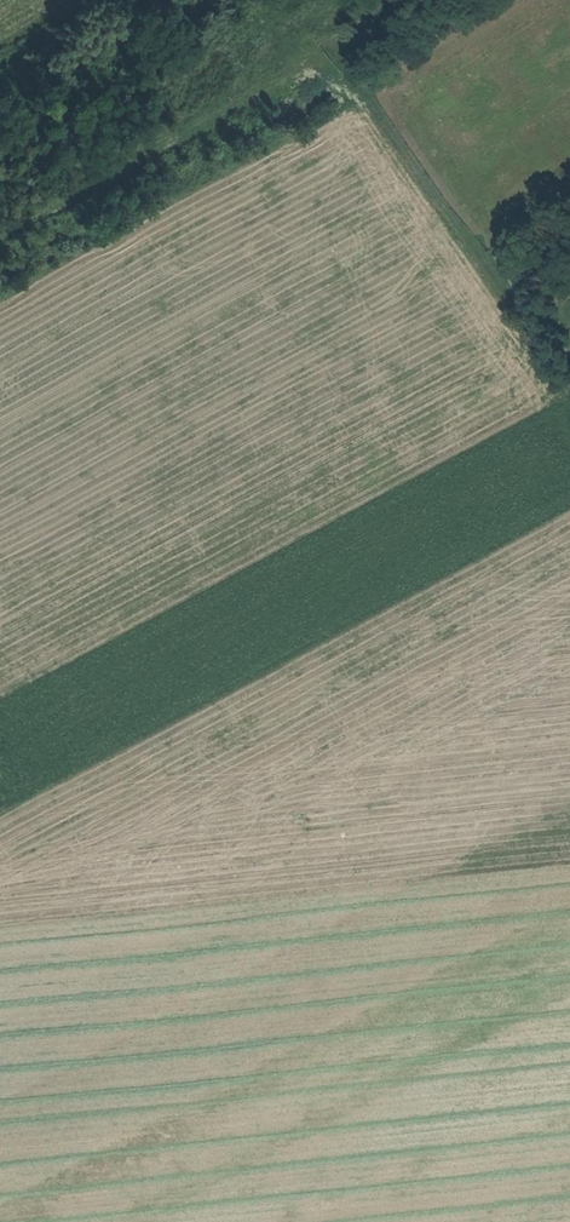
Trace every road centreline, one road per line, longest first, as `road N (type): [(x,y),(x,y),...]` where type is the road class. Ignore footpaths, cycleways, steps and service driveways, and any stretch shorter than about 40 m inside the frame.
road 1 (track): [(569,374),(362,78),(302,65),(0,226)]

